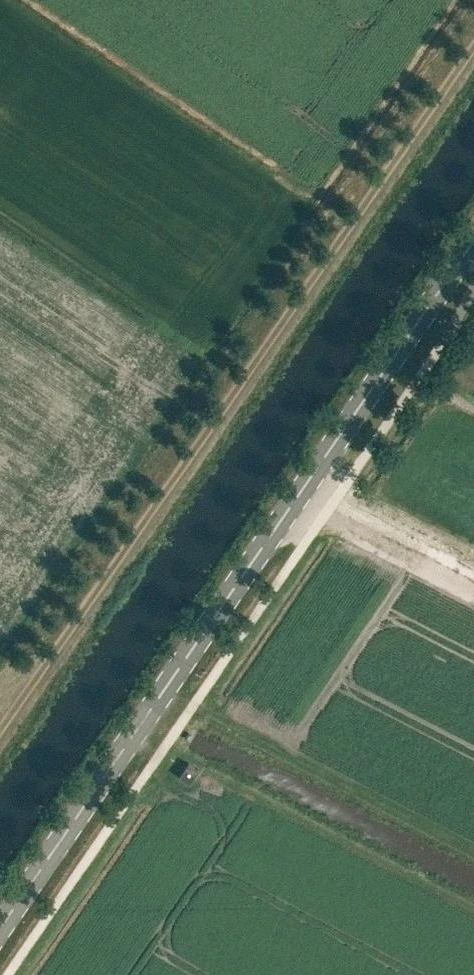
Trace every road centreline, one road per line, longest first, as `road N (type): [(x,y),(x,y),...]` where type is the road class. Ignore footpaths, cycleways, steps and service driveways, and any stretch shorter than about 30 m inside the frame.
road 1 (track): [(0,729),(473,39)]
road 2 (secondary): [(0,930),(473,242)]

